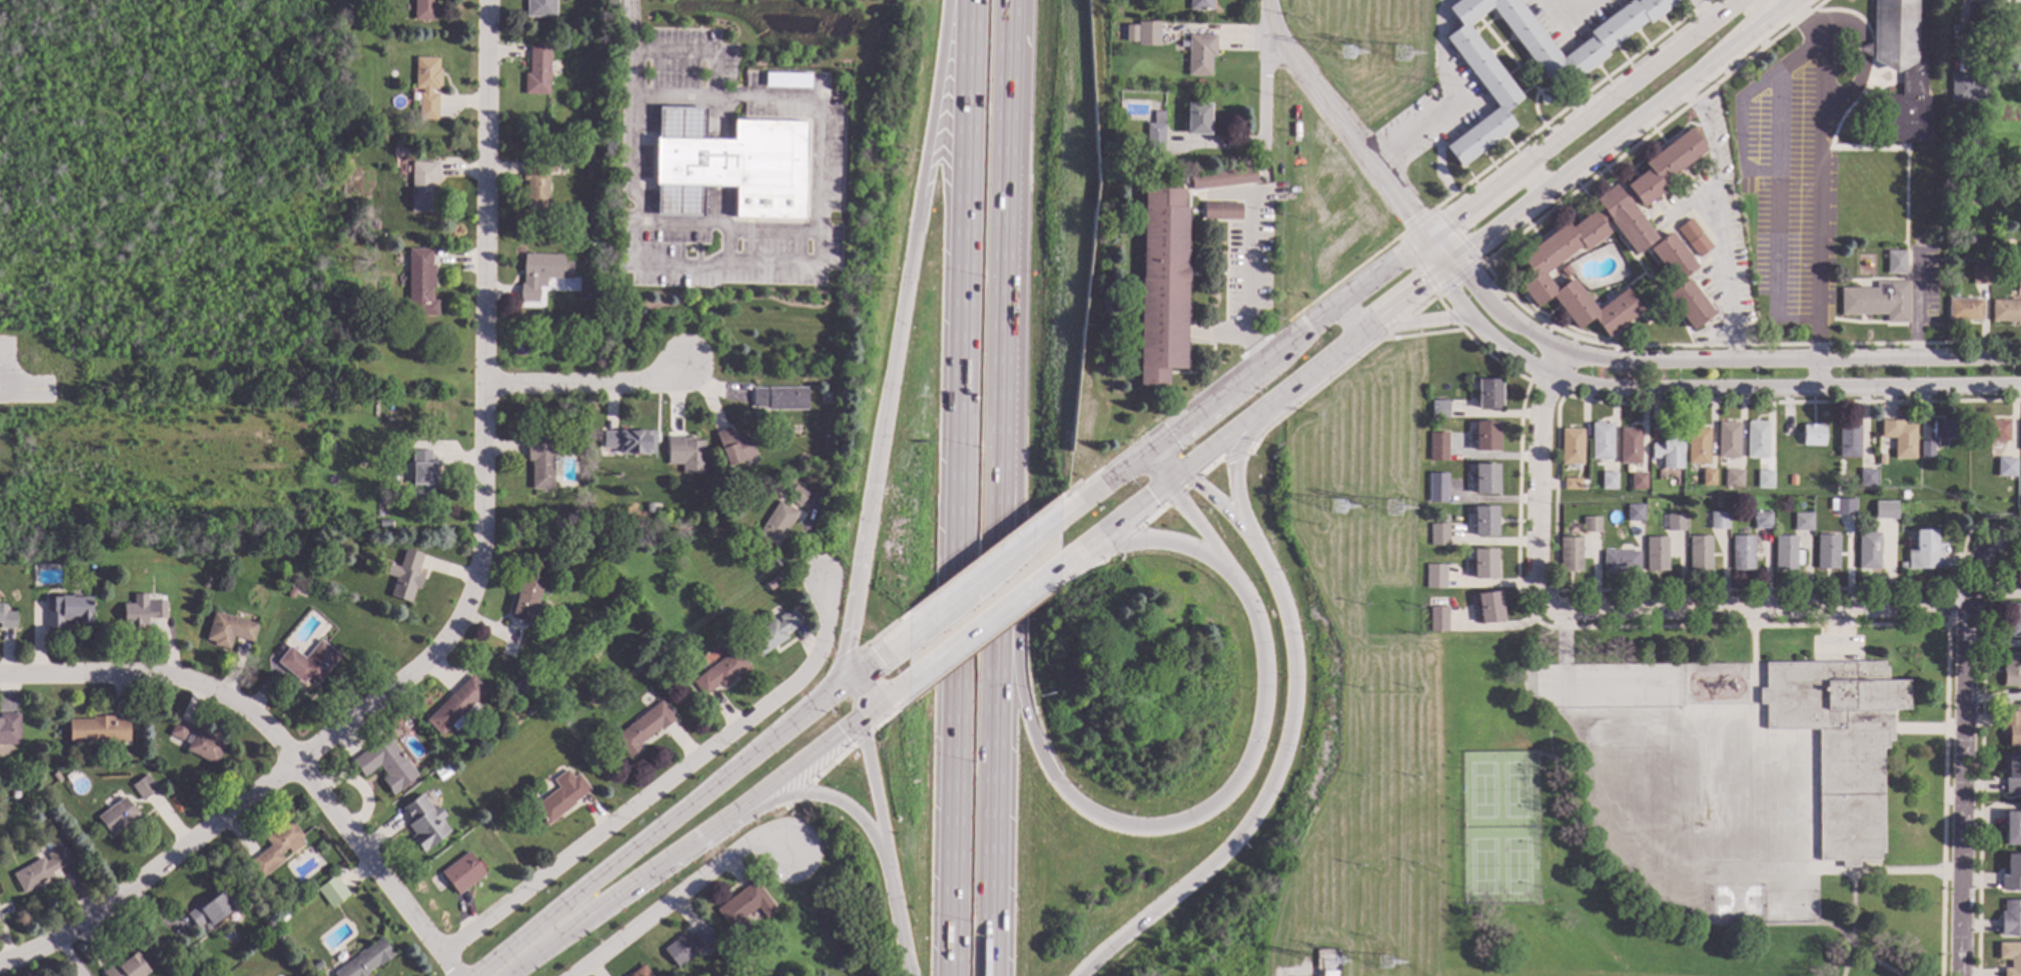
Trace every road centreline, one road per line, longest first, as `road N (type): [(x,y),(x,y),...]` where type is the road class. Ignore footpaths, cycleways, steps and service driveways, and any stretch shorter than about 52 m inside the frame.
road 1 (motorway): [(969,0),(951,975)]
road 2 (secondary): [(1738,0),(1058,517)]
road 3 (motorway): [(956,0),(846,651),(851,679)]
road 4 (motorway): [(1259,741),(1236,787),(1210,810),(1150,830),(1099,821),(1071,797),(1041,757),(1024,712),(1003,423)]
road 5 (residential): [(470,597),(434,650),(97,919),(0,964)]
road 6 (residential): [(486,0),(483,383),(470,597)]
road 7 (residential): [(459,975),(240,705),(204,684),(157,673),(0,675)]
road 8 (tertiary): [(1467,317),(1483,338),(1550,375),(1627,390),(2020,386)]
road 9 (tertiary): [(2020,358),(1576,355),(1520,326),(1471,281)]
road 10 (residential): [(441,953),(804,673),(830,618),(820,572)]
road 11 (motorway): [(993,975),(1003,423)]
road 12 (motorway): [(1086,975),(1231,852),(1275,795),(1287,761),(1296,673),(1287,613),(1244,531)]
road 13 (secondary): [(907,633),(557,910),(504,965)]
road 14 (residential): [(1991,536),(1968,610),(1961,975)]
road 15 (secondary): [(1461,267),(1794,0)]
road 16 (motorway): [(1003,423),(1011,0)]
road 17 (residential): [(1968,610),(1548,606)]
road 18 (secondary): [(504,965),(725,818)]
road 19 (residential): [(573,975),(745,846),(790,849)]
road 20 (residential): [(1556,351),(1542,410),(1541,591),(1548,606)]
road 21 (residential): [(1427,238),(1269,34)]
road 22 (motorway): [(859,723),(909,975)]
road 23 (residential): [(483,383),(625,382),(678,370)]
road 24 (secondary): [(906,687),(1058,570)]
road 25 (secondary): [(1058,517),(907,633)]
road 26 (motorway): [(725,818),(819,794),(852,808),(885,852)]
road 27 (motorway): [(1231,566),(1256,613),(1266,657),(1259,741)]
road 28 (secondary): [(725,818),(859,723)]
road 29 (motorway): [(1093,546),(1148,538),(1231,566)]
road 30 (secondary): [(1058,570),(1173,486)]
road 31 (motorway): [(1244,531),(1236,454),(1270,412)]
road 32 (motorway): [(1244,531),(1187,475),(1150,453)]
road 33 (secondary): [(1270,412),(1367,337)]
road 34 (residential): [(1269,34),(1265,154)]

